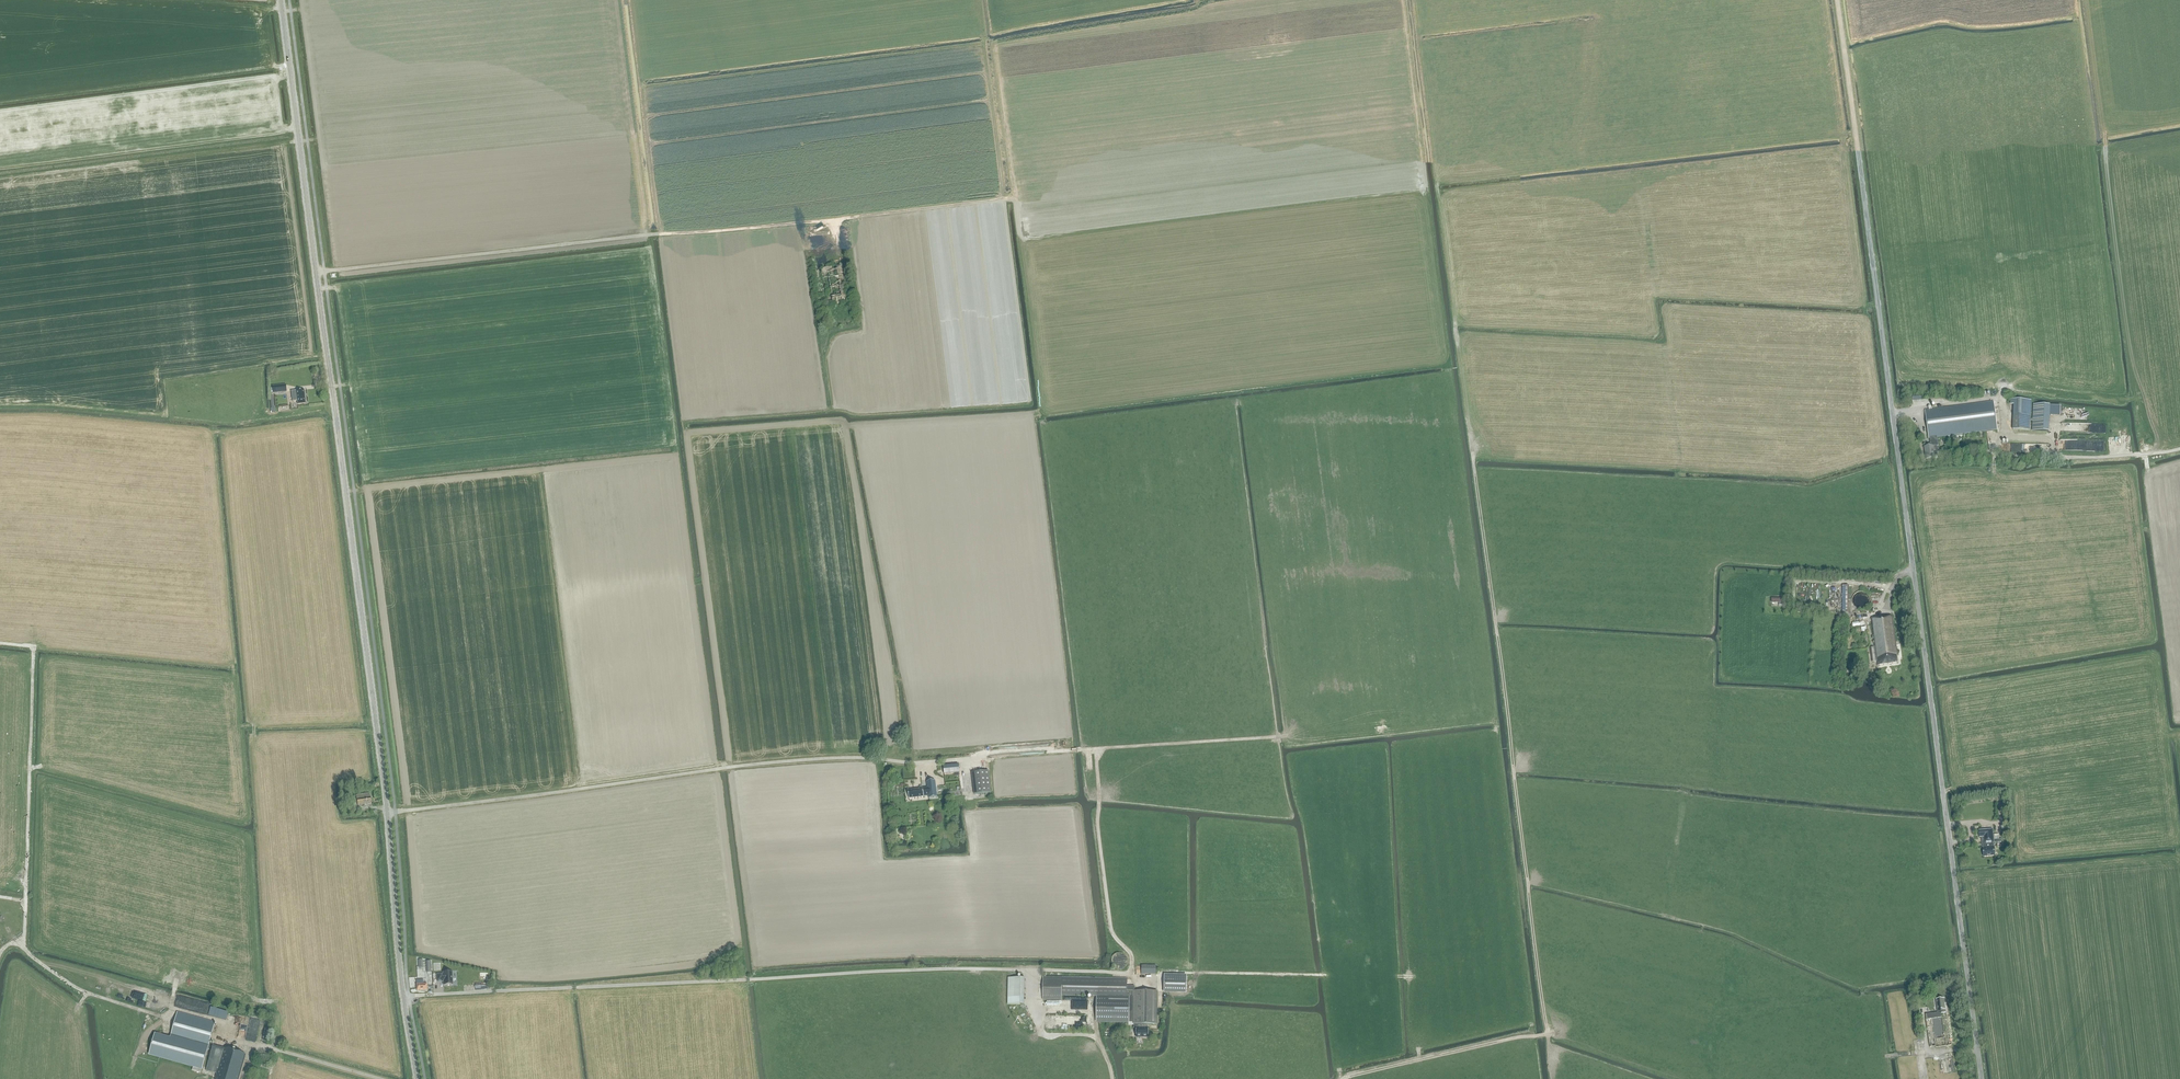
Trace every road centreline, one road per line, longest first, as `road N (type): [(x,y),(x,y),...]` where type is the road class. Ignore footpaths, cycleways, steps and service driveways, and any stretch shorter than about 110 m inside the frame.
road 1 (tertiary): [(1981,1078),(1838,0)]
road 2 (unclassified): [(402,997),(386,807),(280,0)]
road 3 (track): [(1472,451),(1547,1032),(1341,1078)]
road 4 (unclassified): [(402,997),(1034,970)]
road 5 (track): [(1279,736),(970,758)]
road 6 (track): [(1034,970),(1326,975)]
road 7 (track): [(1131,973),(1130,953),(1110,925),(1095,748)]
road 8 (track): [(841,219),(1013,198)]
road 9 (track): [(2179,448),(2101,457),(2055,452)]

